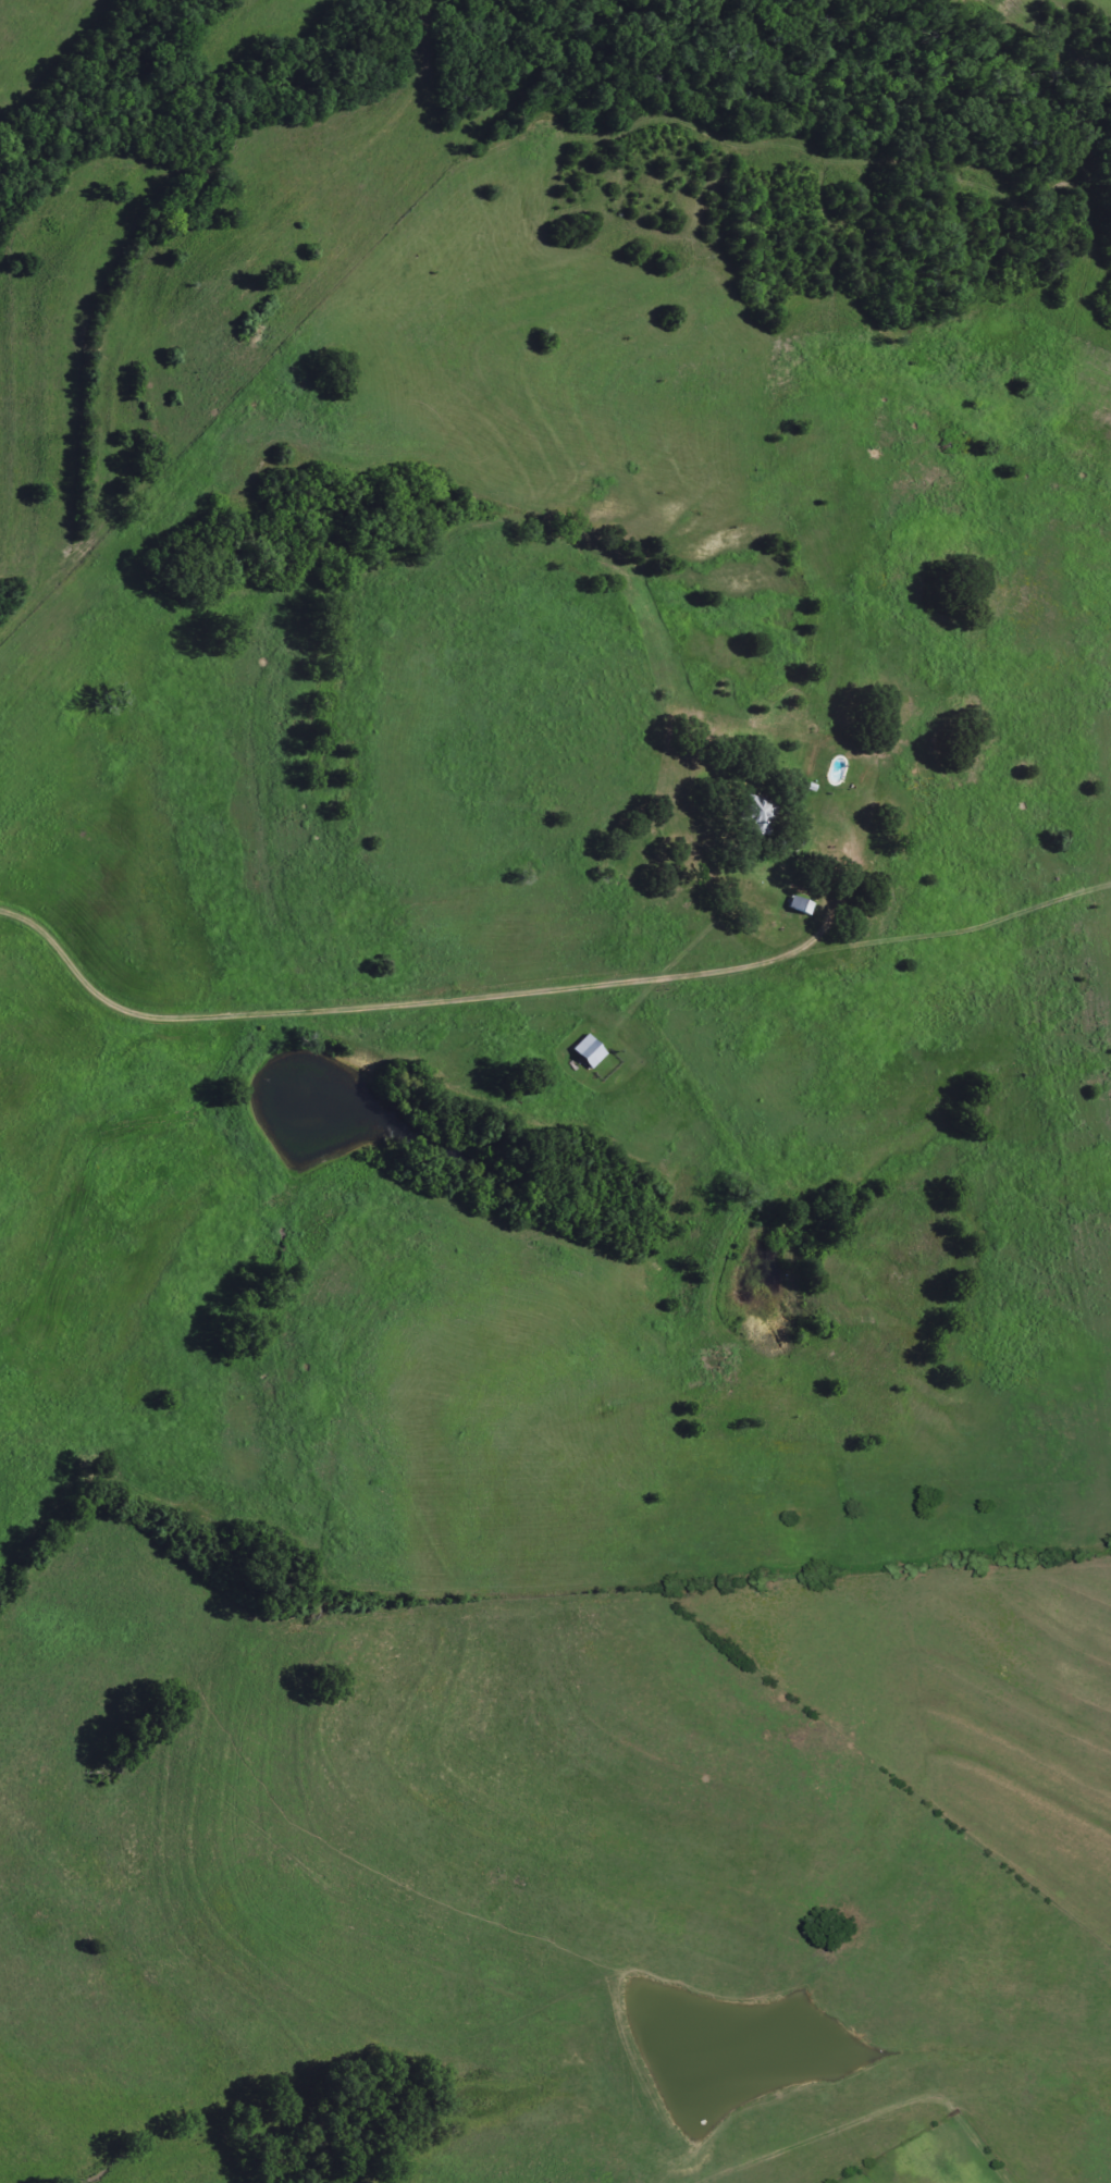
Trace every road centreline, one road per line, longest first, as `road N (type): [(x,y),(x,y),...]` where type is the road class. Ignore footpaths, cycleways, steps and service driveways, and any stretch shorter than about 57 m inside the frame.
road 1 (residential): [(0,949),(233,916),(296,895),(345,850),(503,744),(684,708),(788,710)]

